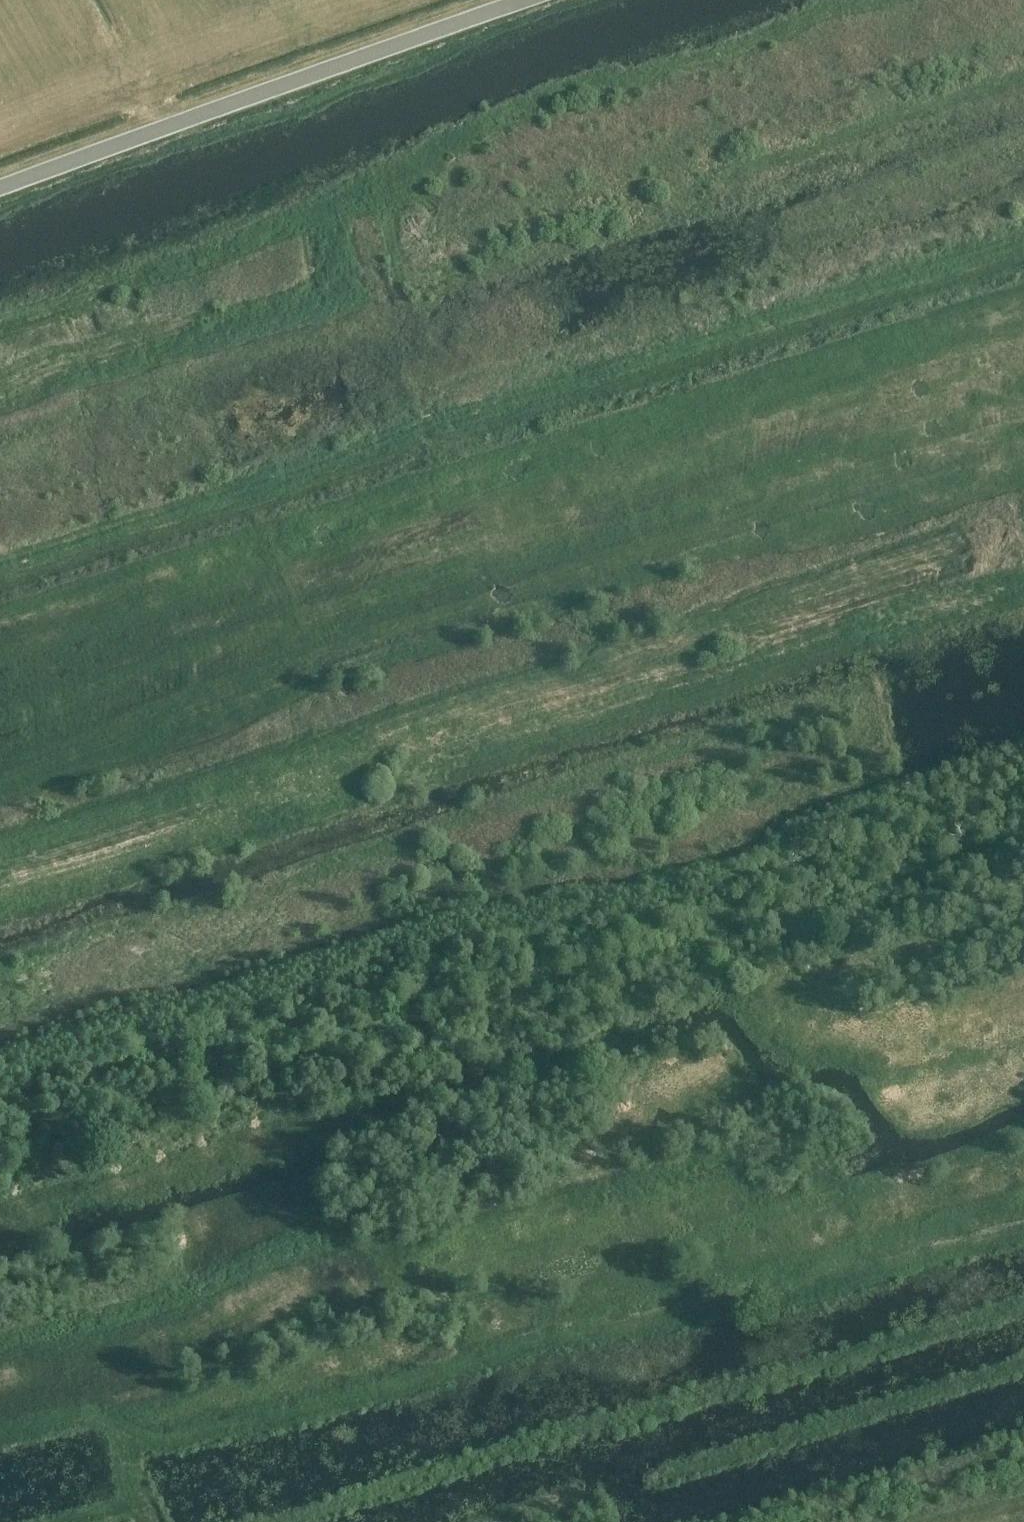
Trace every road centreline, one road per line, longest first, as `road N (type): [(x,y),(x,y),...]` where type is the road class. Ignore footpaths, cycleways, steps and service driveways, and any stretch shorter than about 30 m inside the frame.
road 1 (unclassified): [(0,188),(527,0)]

